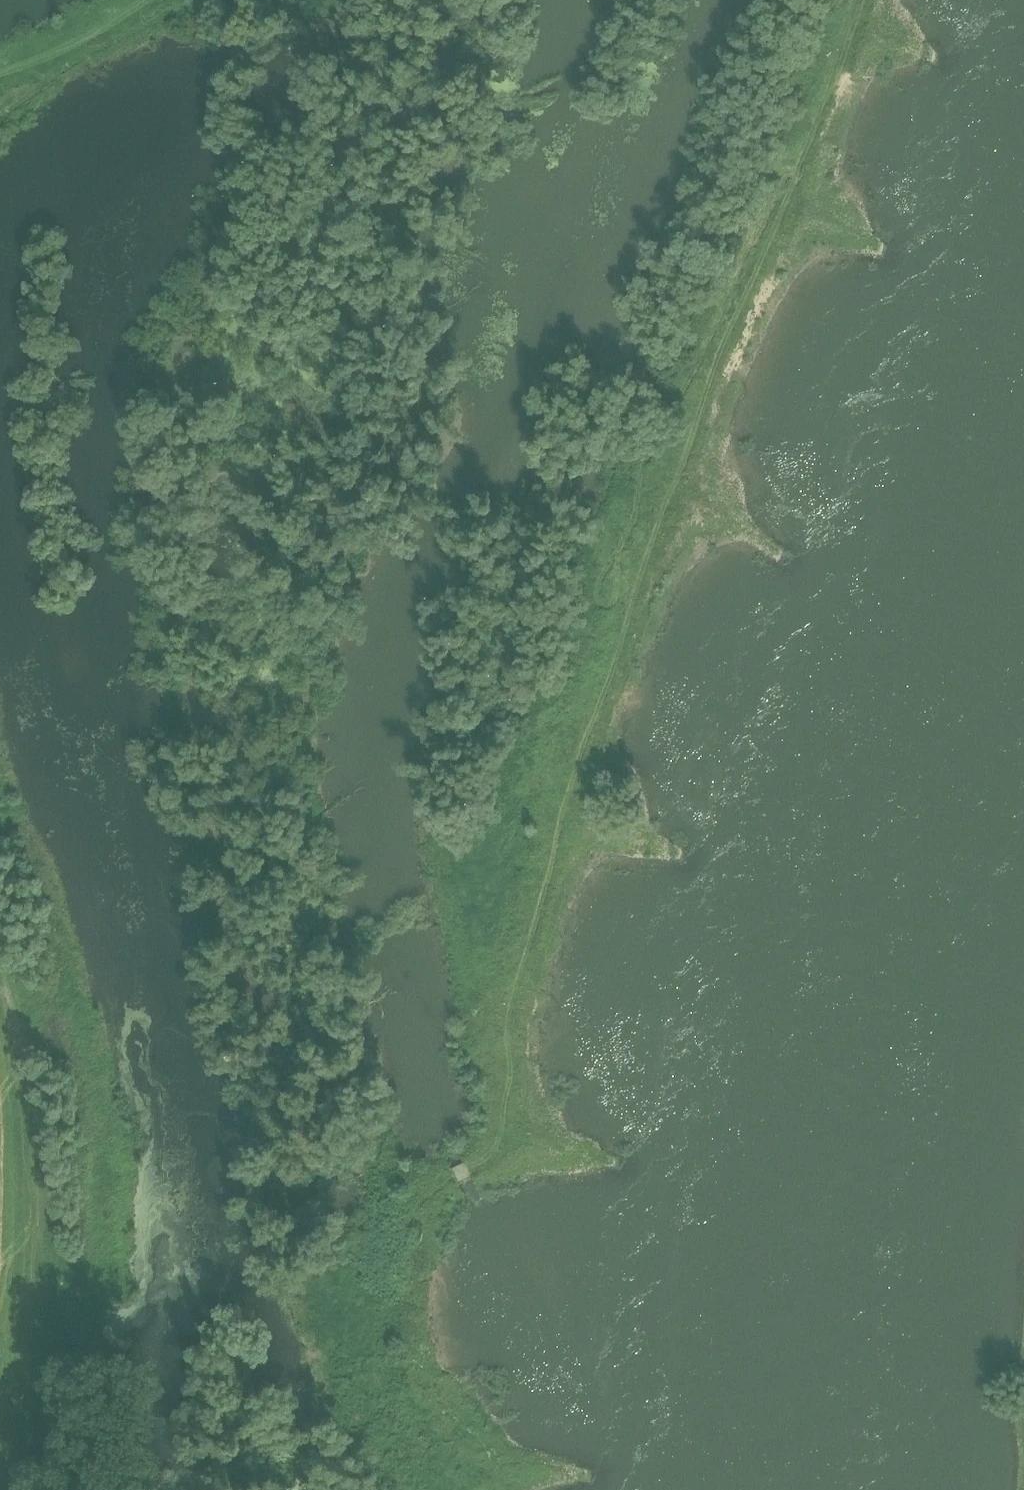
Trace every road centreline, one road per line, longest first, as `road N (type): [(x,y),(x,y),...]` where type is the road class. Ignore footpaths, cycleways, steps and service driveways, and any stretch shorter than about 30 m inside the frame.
road 1 (track): [(484,1489),(492,1468),(429,1401),(406,1271),(406,1216),(450,1179),(511,1145),(523,942),(630,583),(805,163),(849,0)]
road 2 (track): [(172,0),(0,79)]

